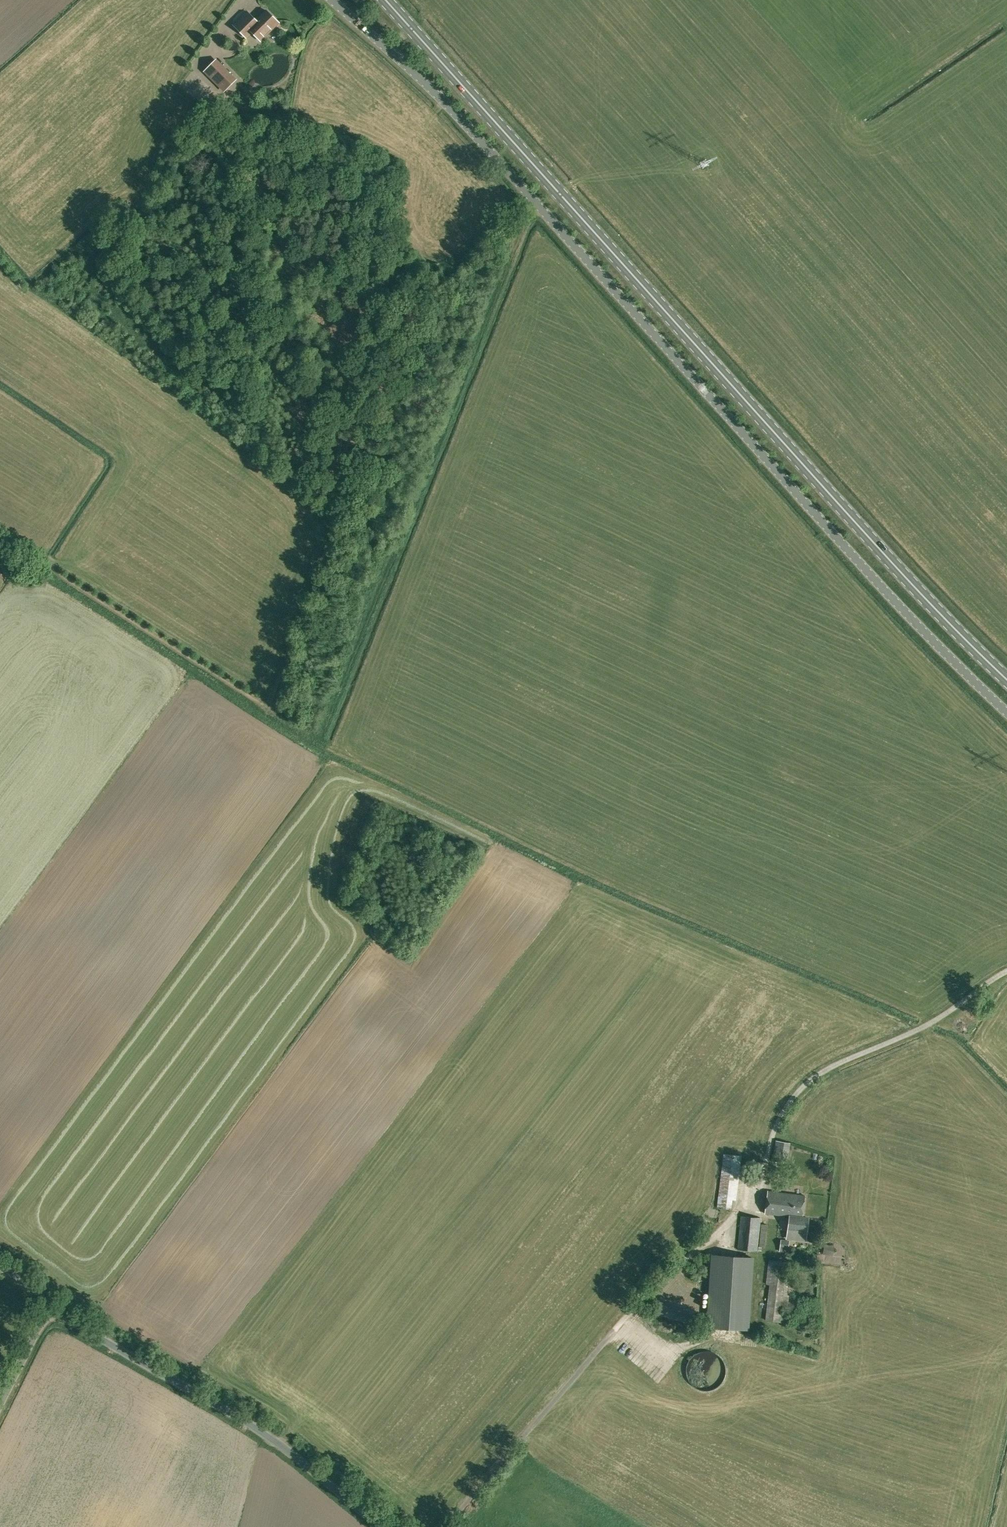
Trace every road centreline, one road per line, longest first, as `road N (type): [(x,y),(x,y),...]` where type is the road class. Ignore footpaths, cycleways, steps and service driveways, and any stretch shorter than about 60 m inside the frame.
road 1 (unclassified): [(1006,713),(882,587),(448,107),(332,0)]
road 2 (primary): [(1006,678),(941,615),(386,0)]
road 3 (track): [(316,739),(540,208)]
road 4 (track): [(752,1201),(625,1315),(448,1526)]
road 5 (unclassified): [(379,1526),(239,1418),(48,1306)]
road 6 (track): [(331,747),(45,570)]

